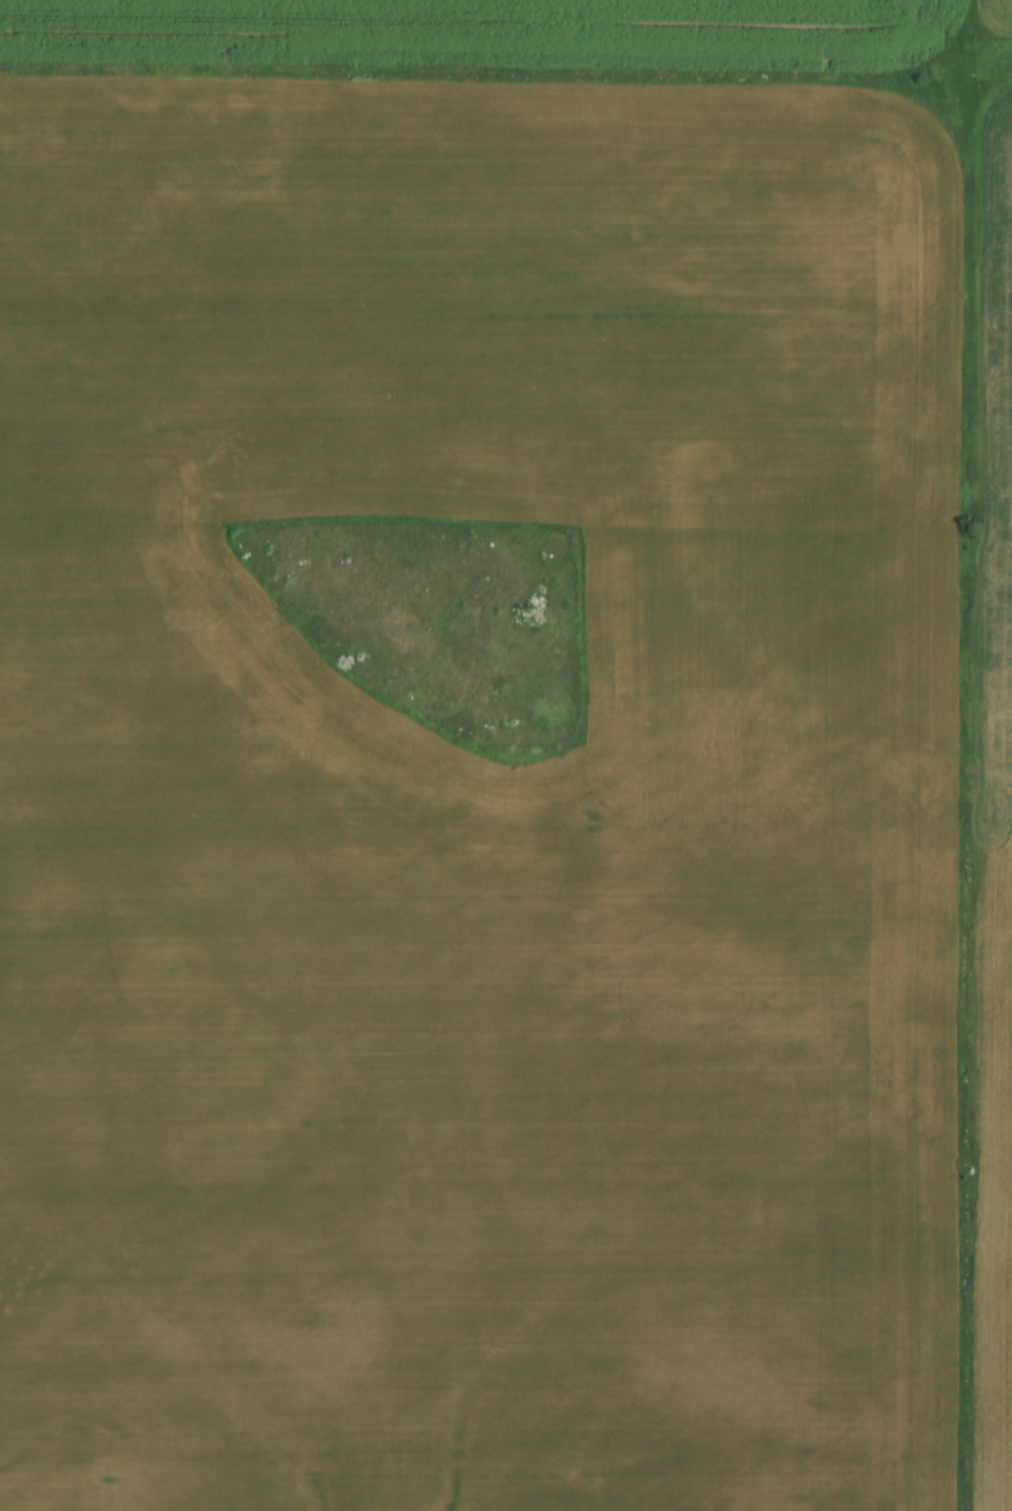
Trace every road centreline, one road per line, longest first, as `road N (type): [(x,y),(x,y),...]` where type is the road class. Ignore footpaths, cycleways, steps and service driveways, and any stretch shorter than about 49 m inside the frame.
road 1 (track): [(1011,64),(0,60)]

